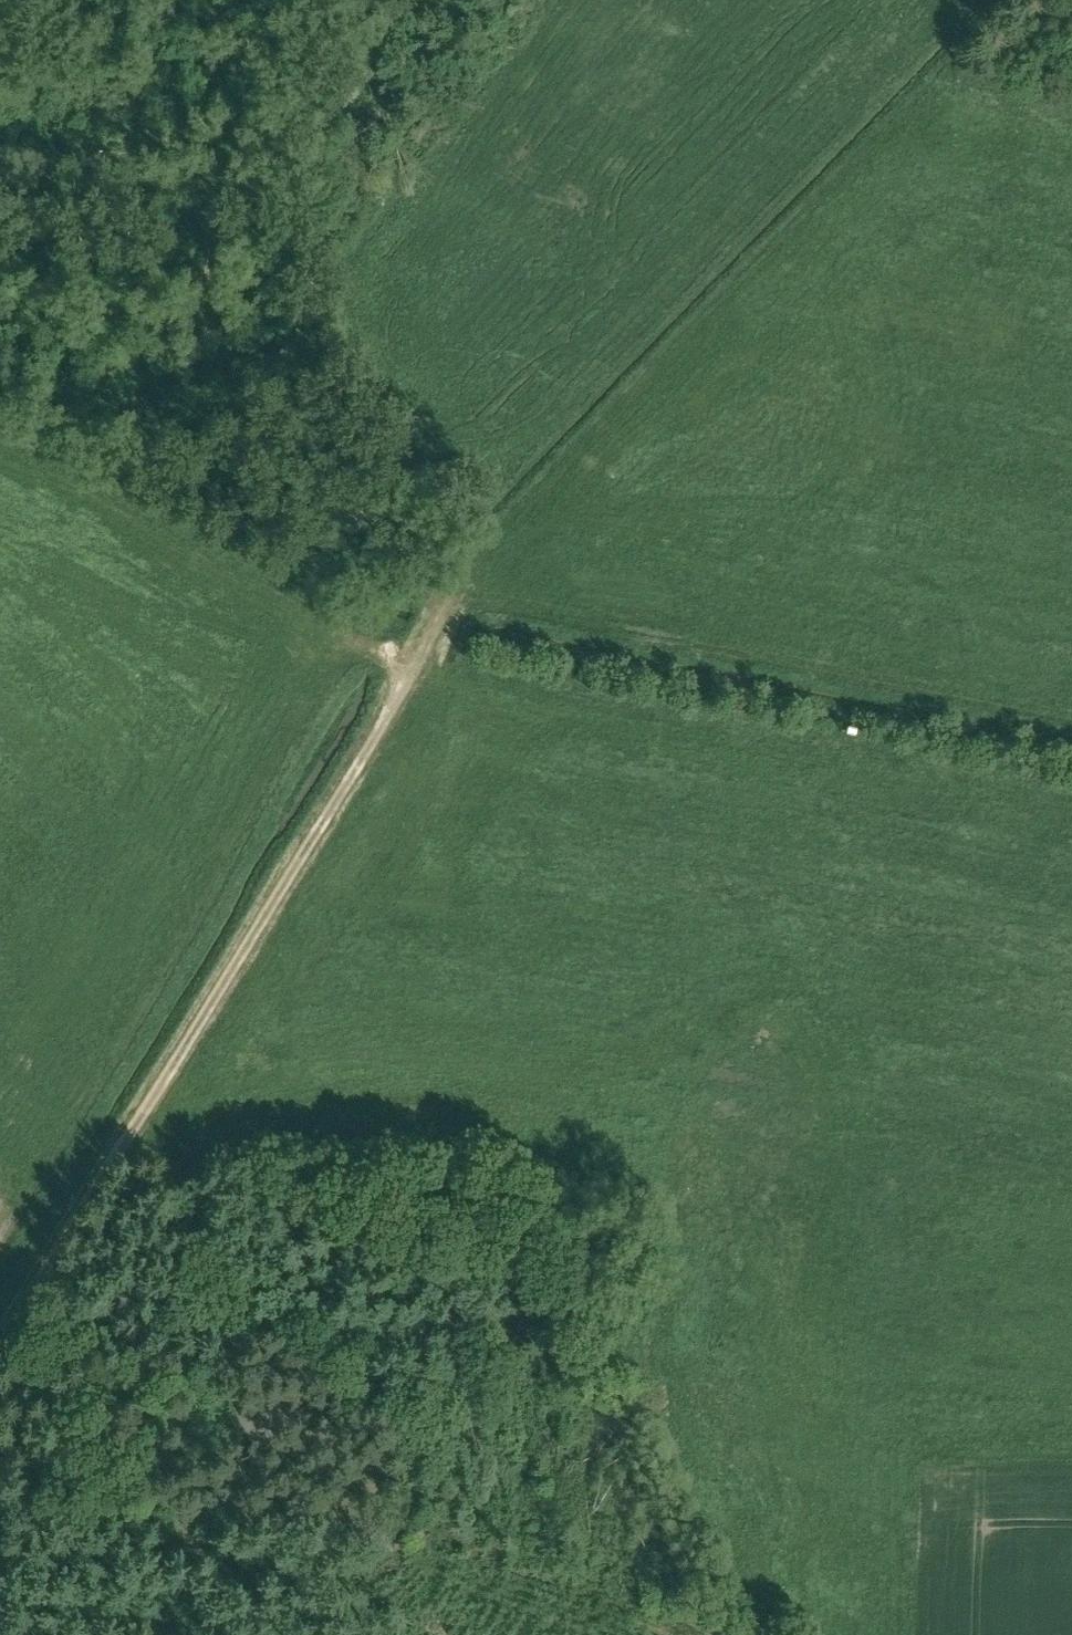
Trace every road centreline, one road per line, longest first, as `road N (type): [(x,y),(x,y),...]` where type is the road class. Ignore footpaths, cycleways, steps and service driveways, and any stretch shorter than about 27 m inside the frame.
road 1 (track): [(431,626),(398,660),(392,709),(0,1348)]

